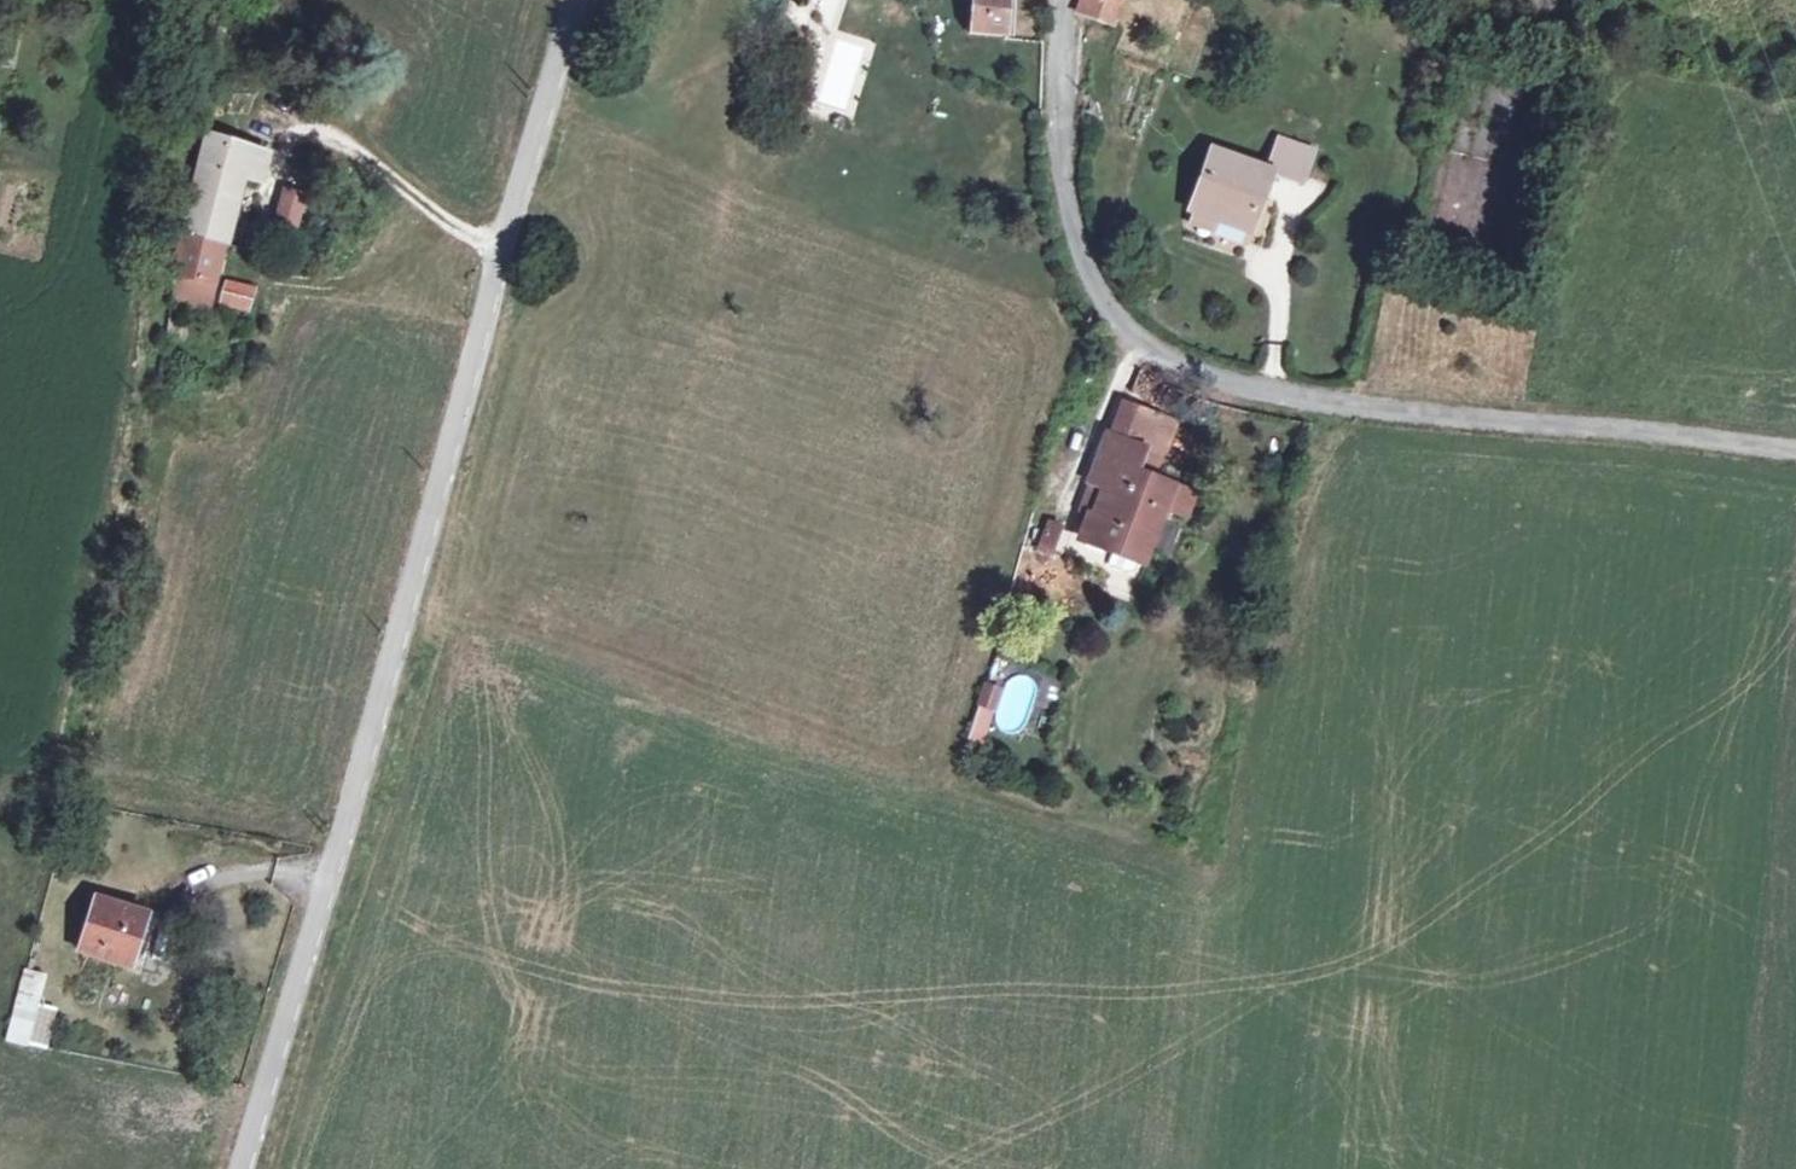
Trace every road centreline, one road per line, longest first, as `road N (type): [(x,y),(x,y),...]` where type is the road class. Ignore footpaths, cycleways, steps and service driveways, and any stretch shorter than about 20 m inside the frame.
road 1 (unclassified): [(578,0),(247,1168)]
road 2 (residential): [(1795,448),(1378,407),(1200,371),(1151,351),(1087,268),(1068,186),(1060,96),(1066,0)]

